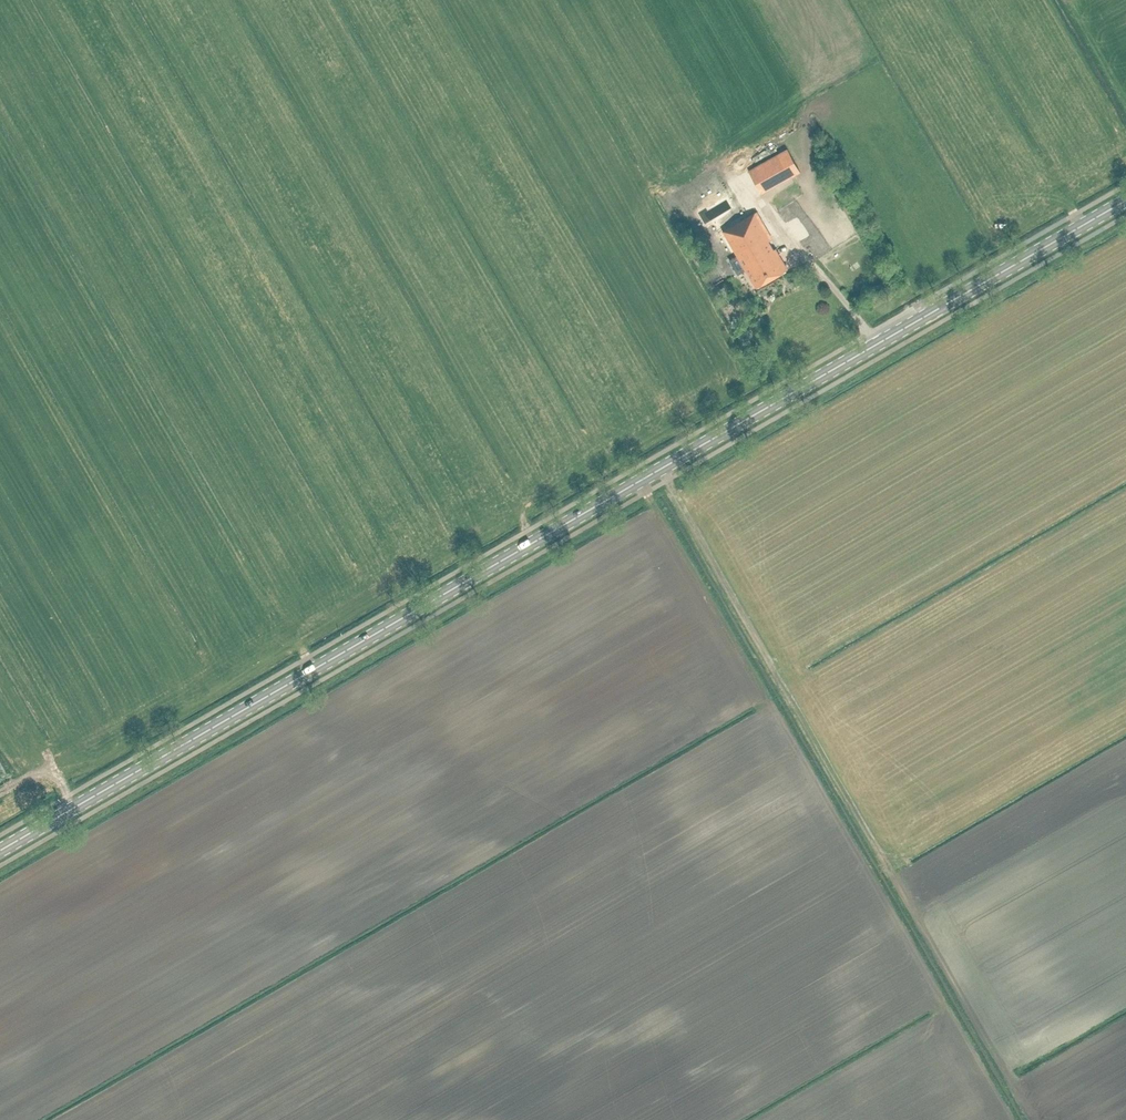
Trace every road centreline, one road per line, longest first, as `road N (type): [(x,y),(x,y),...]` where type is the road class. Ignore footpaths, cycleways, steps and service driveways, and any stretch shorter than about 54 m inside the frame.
road 1 (primary): [(0,850),(1125,200)]

